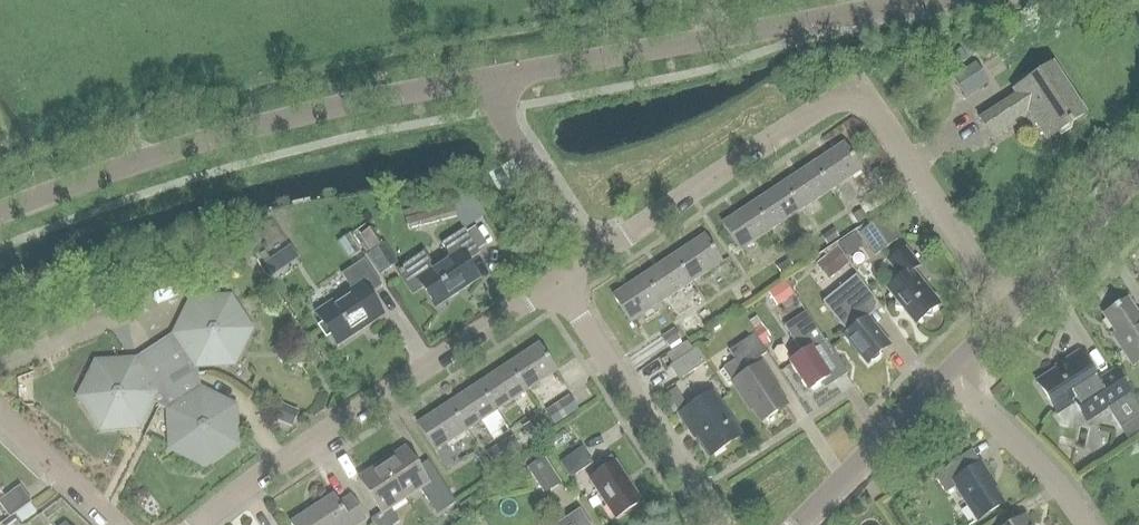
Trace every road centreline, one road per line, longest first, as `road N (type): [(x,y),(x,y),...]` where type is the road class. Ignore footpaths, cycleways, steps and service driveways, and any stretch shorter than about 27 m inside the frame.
road 1 (residential): [(587,260),(828,104),(848,100),(880,116),(1008,305)]
road 2 (tertiary): [(0,211),(223,134),(495,75)]
road 3 (residential): [(202,524),(280,461),(559,282)]
road 4 (tertiary): [(495,75),(917,0)]
road 5 (residential): [(714,524),(559,282)]
road 6 (residential): [(1085,524),(1054,479),(942,374)]
road 7 (residential): [(587,260),(514,137),(495,75)]
road 8 (tertiary): [(803,524),(942,374)]
road 9 (tertiary): [(1008,305),(1138,174)]
road 10 (residential): [(0,422),(113,524)]

